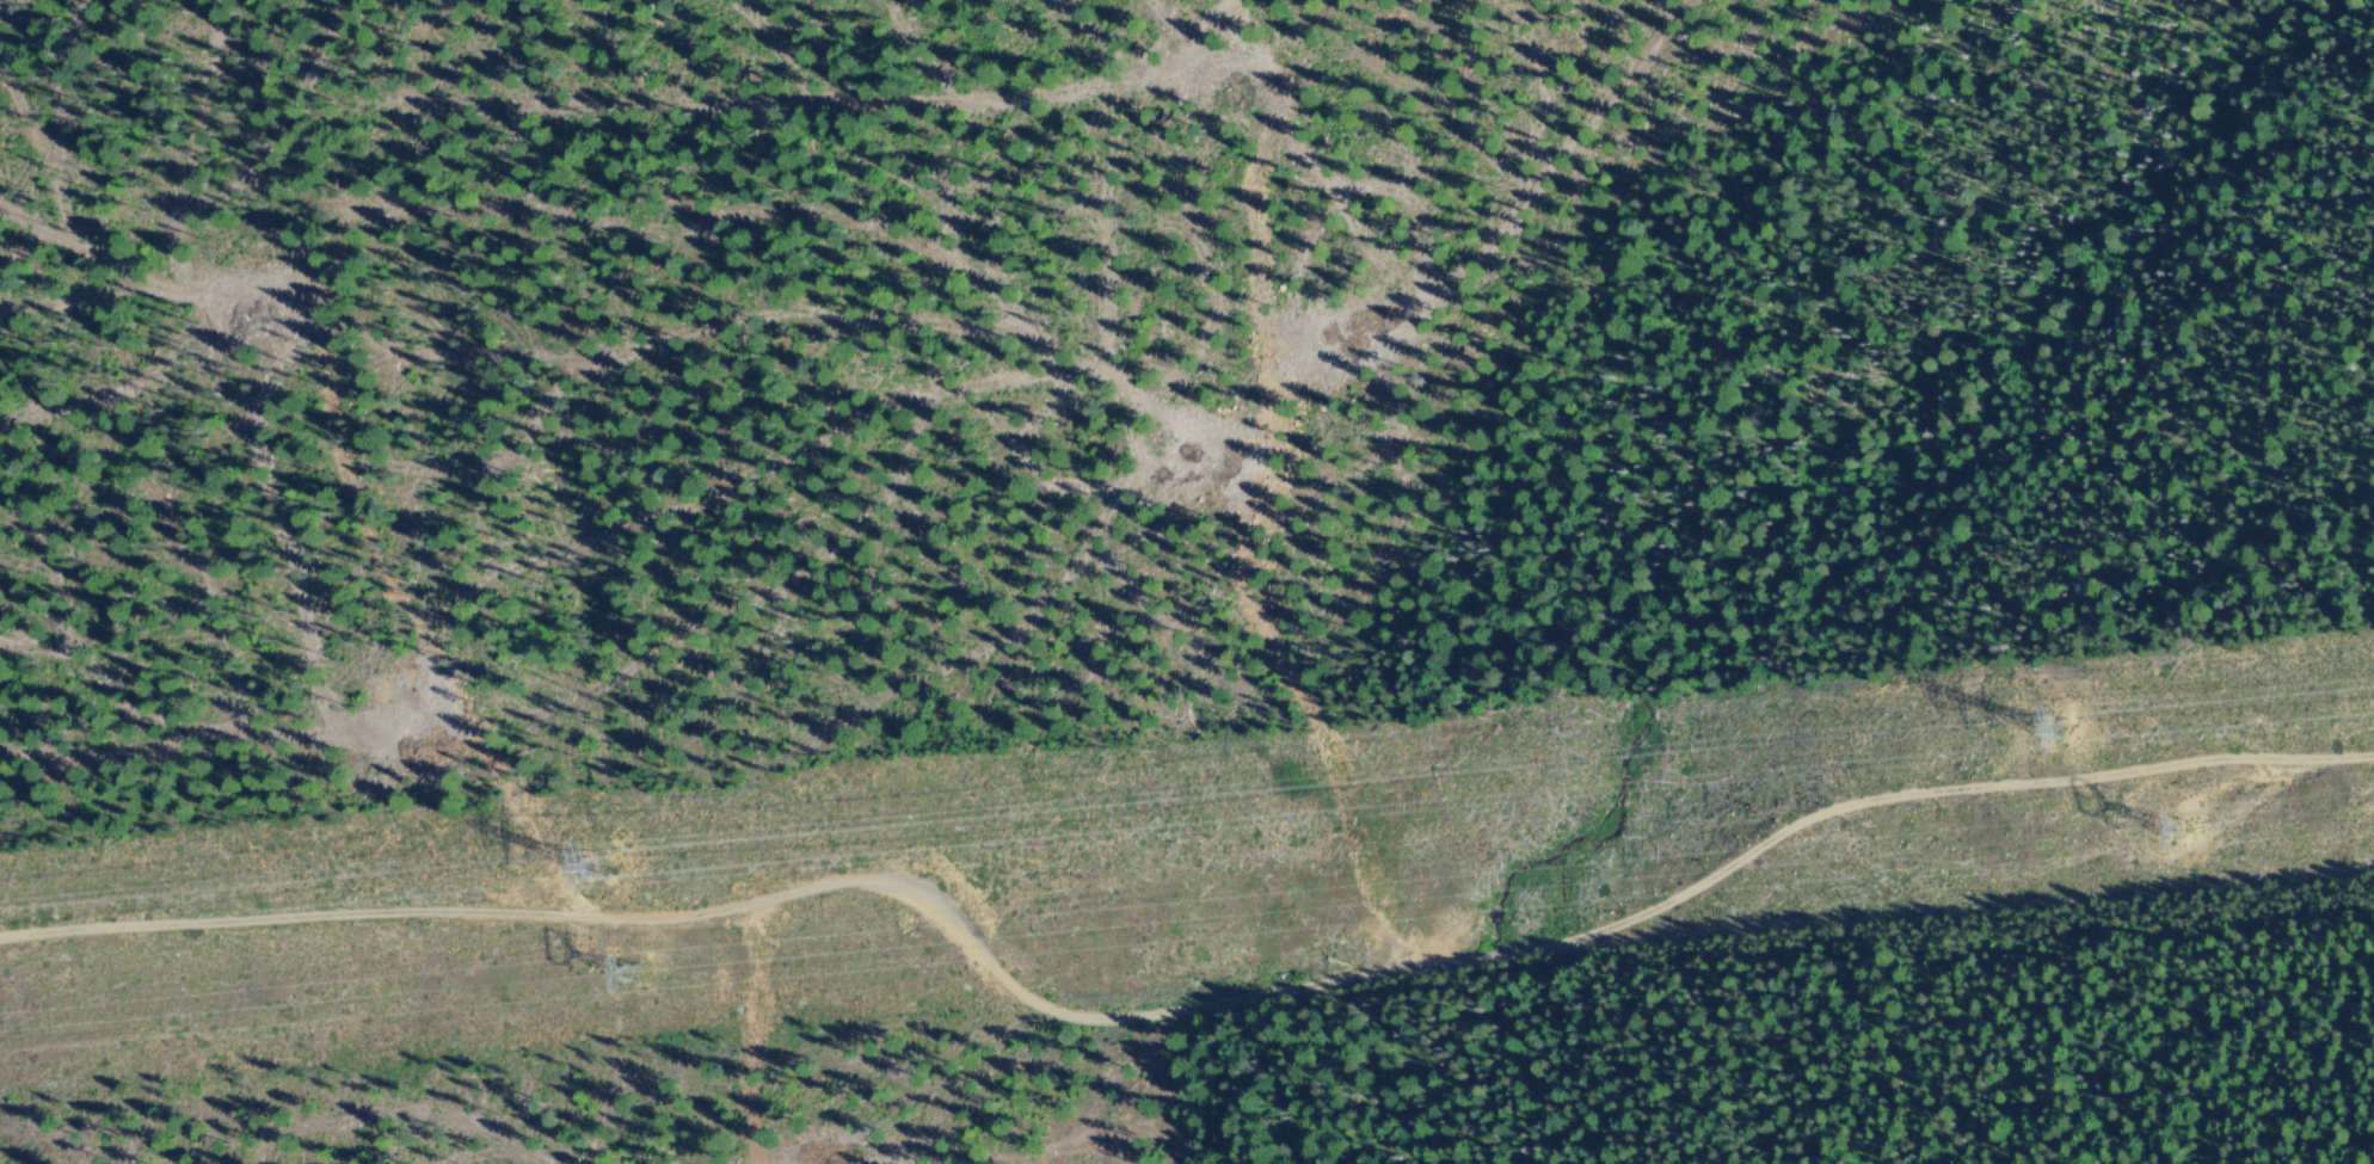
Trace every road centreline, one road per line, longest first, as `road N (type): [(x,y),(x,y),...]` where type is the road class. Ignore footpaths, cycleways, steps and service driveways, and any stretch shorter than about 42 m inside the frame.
road 1 (track): [(2373,754),(1924,793),(1828,812),(1680,898),(1555,944),(1124,1015),(1028,997),(940,891),(880,873),(685,914),(375,910),(0,935)]

